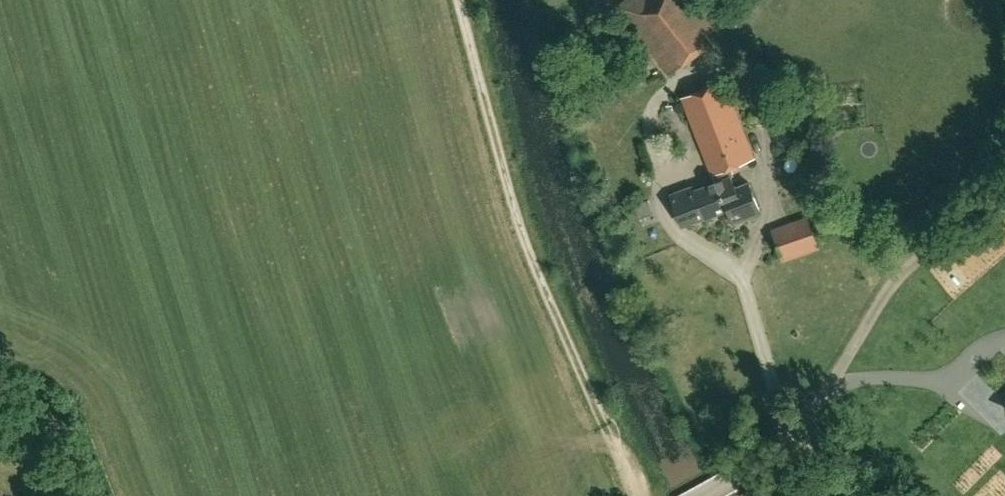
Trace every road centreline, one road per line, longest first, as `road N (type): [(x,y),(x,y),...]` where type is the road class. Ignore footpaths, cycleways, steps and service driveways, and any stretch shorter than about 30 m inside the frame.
road 1 (track): [(464,0),(513,207),(644,495)]
road 2 (unclassified): [(703,495),(758,464),(796,429),(904,278),(1004,207)]
road 3 (track): [(87,495),(85,473),(59,421),(21,390),(0,387)]

